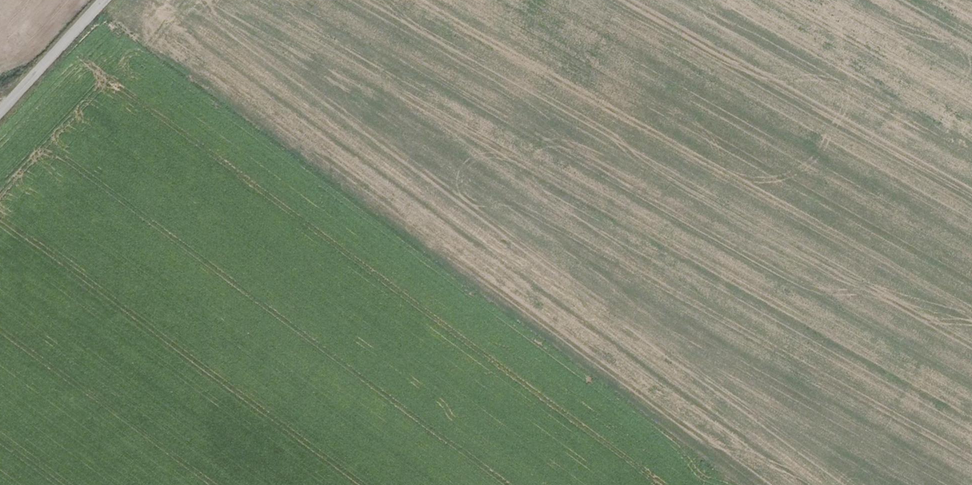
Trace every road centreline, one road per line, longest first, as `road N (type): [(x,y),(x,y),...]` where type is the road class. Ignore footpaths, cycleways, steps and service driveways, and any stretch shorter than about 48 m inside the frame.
road 1 (unclassified): [(0,112),(104,0)]

